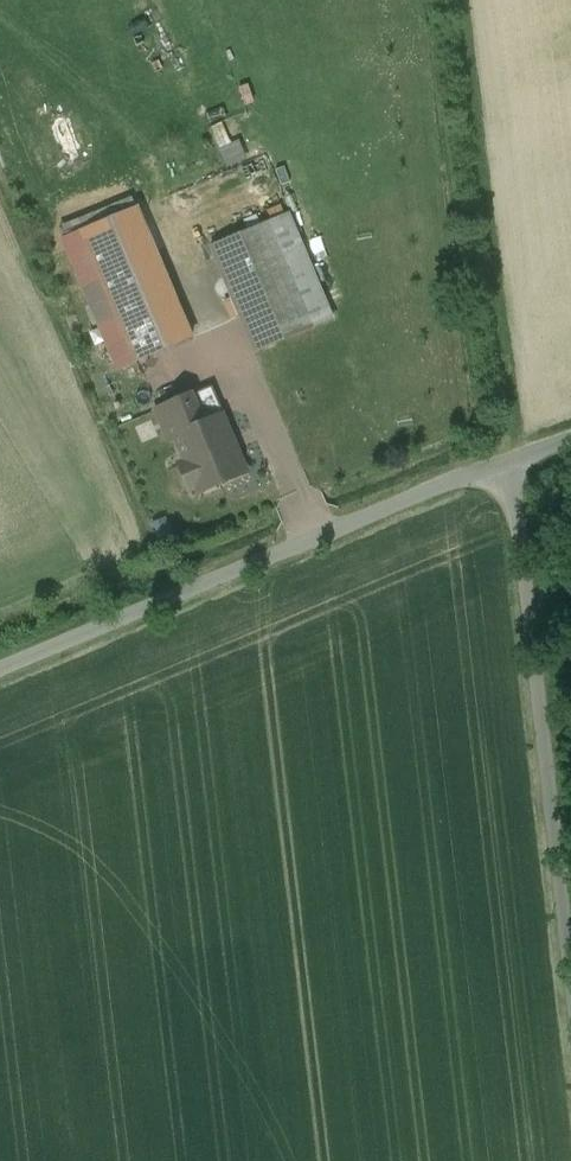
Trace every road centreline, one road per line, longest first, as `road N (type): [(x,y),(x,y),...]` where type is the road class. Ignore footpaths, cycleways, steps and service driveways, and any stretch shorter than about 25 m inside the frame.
road 1 (unclassified): [(0,671),(509,463)]
road 2 (unclassified): [(570,963),(509,463)]

